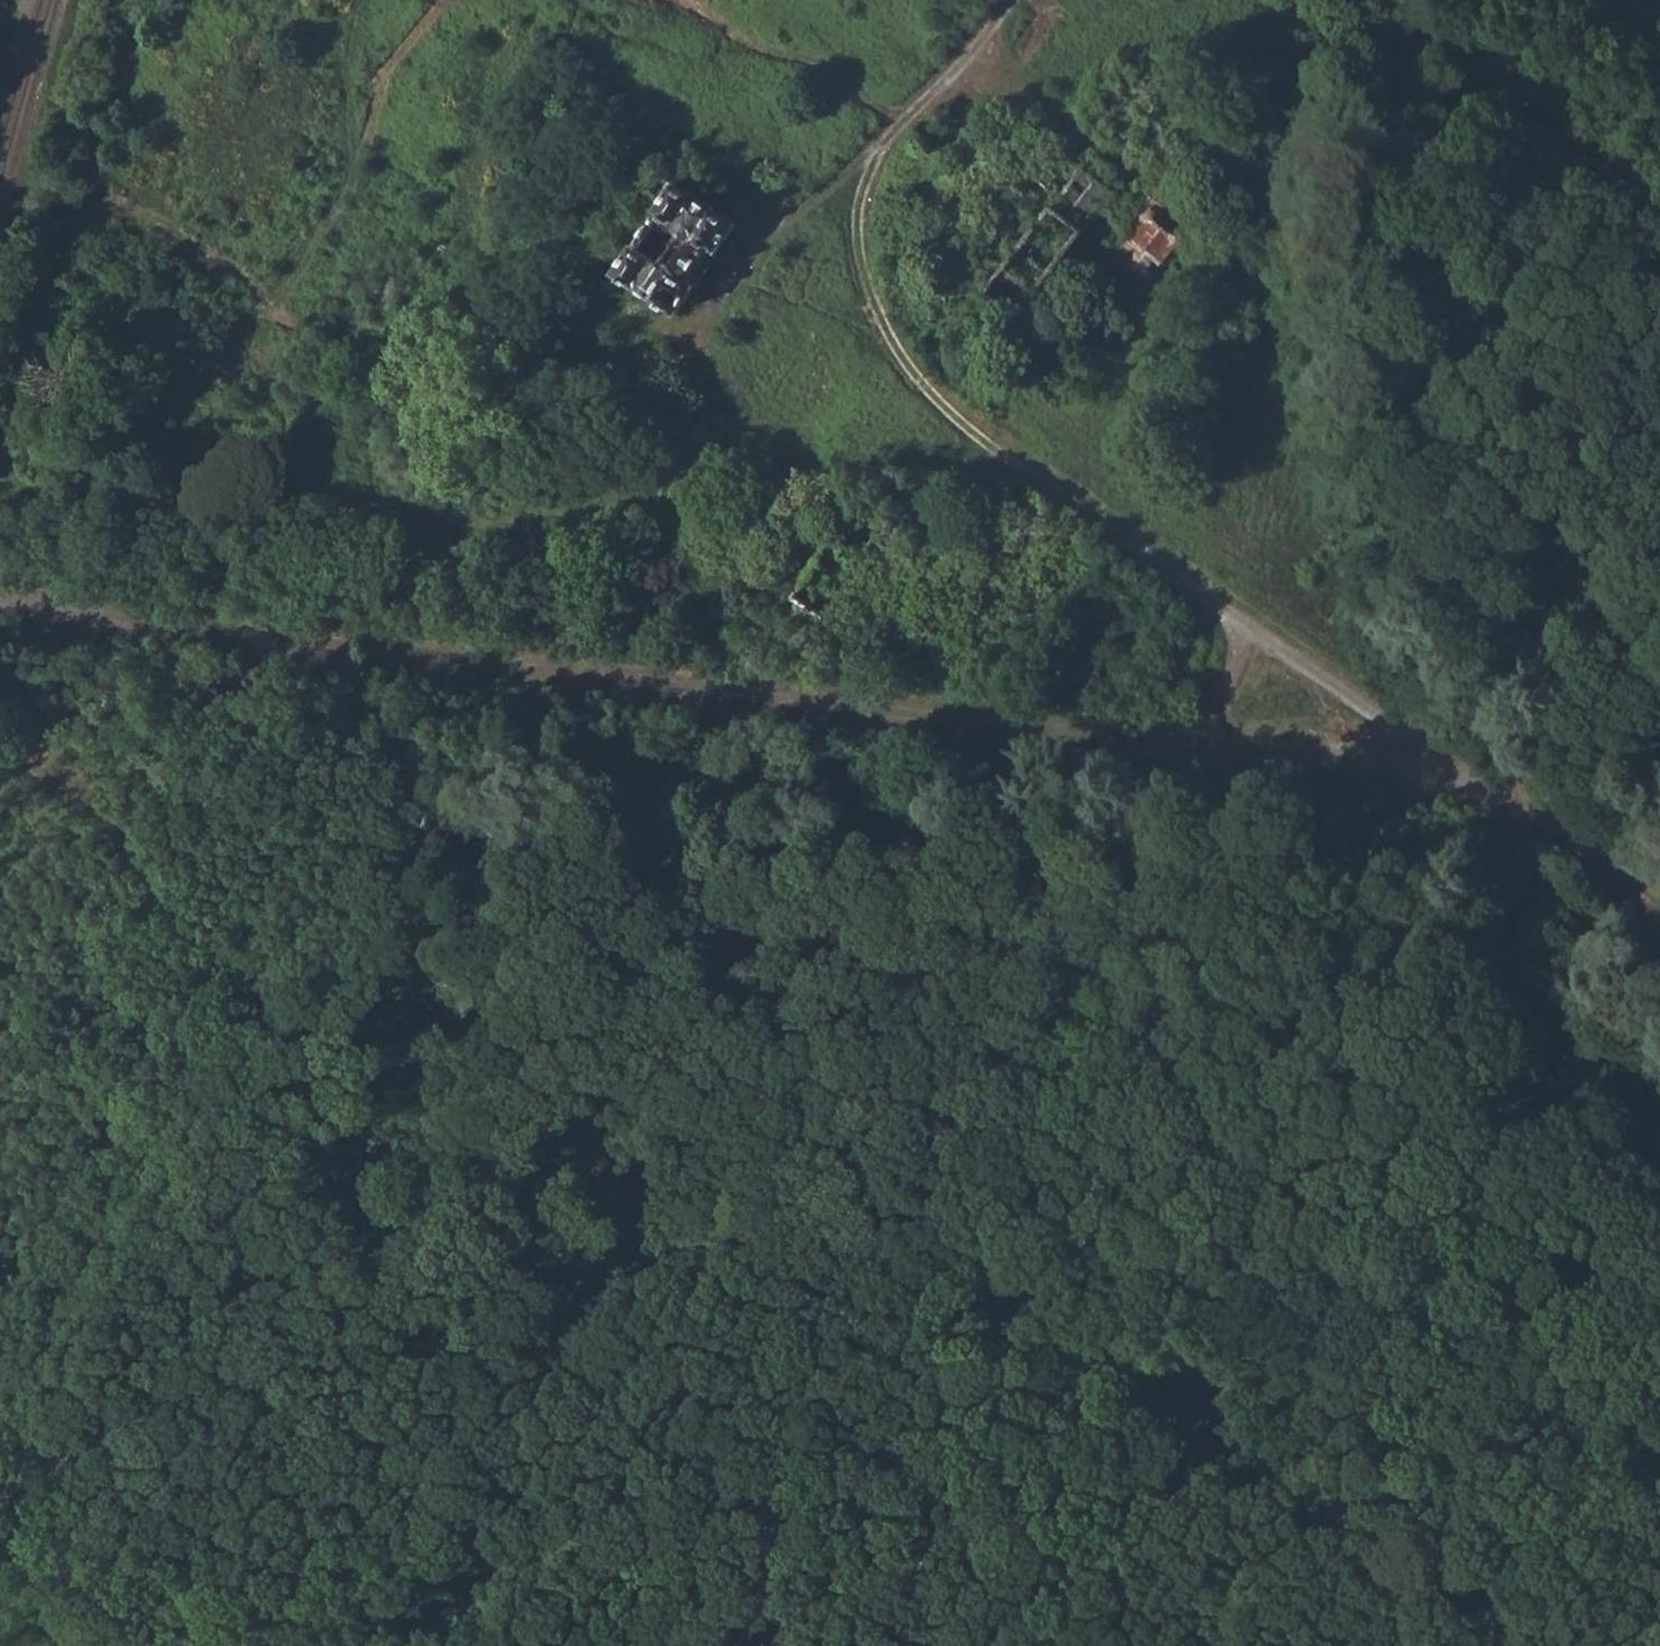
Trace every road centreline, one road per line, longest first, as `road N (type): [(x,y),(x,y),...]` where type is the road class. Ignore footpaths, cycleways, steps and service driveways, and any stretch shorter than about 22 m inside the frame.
road 1 (track): [(0,605),(1102,726),(1465,776),(974,437),(898,355),(874,306),(863,194),(883,145),(1013,0)]
road 2 (track): [(1659,907),(1465,776)]
road 3 (track): [(1188,741),(1214,716),(1237,667),(1239,619)]

